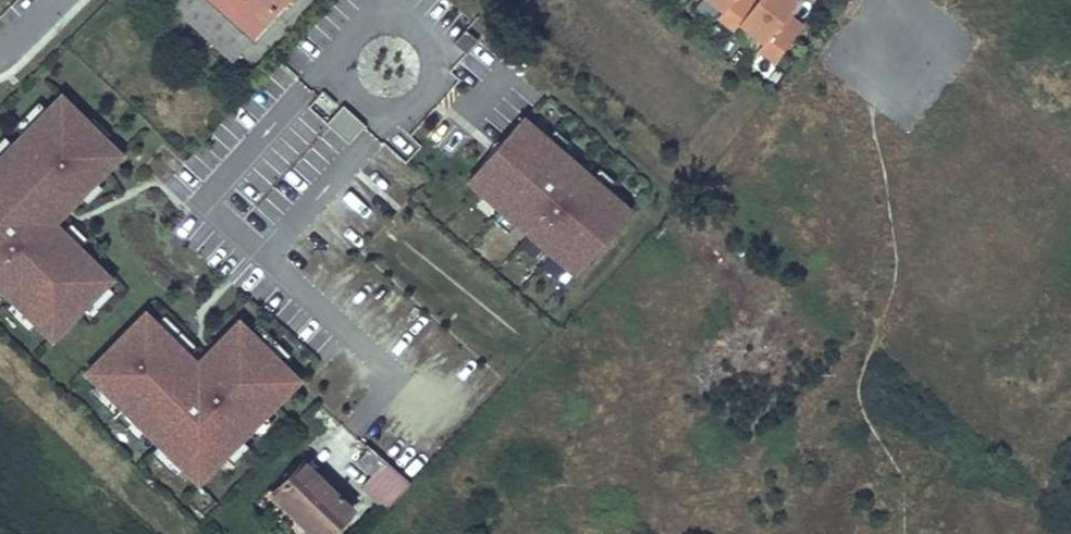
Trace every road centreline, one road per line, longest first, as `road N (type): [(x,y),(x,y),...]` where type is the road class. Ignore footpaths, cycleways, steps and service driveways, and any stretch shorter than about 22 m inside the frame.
road 1 (residential): [(313,86),(200,215),(260,270)]
road 2 (residential): [(260,270),(378,142)]
road 3 (residential): [(417,0),(432,65),(422,104),(378,142)]
road 4 (residential): [(260,270),(379,380)]

